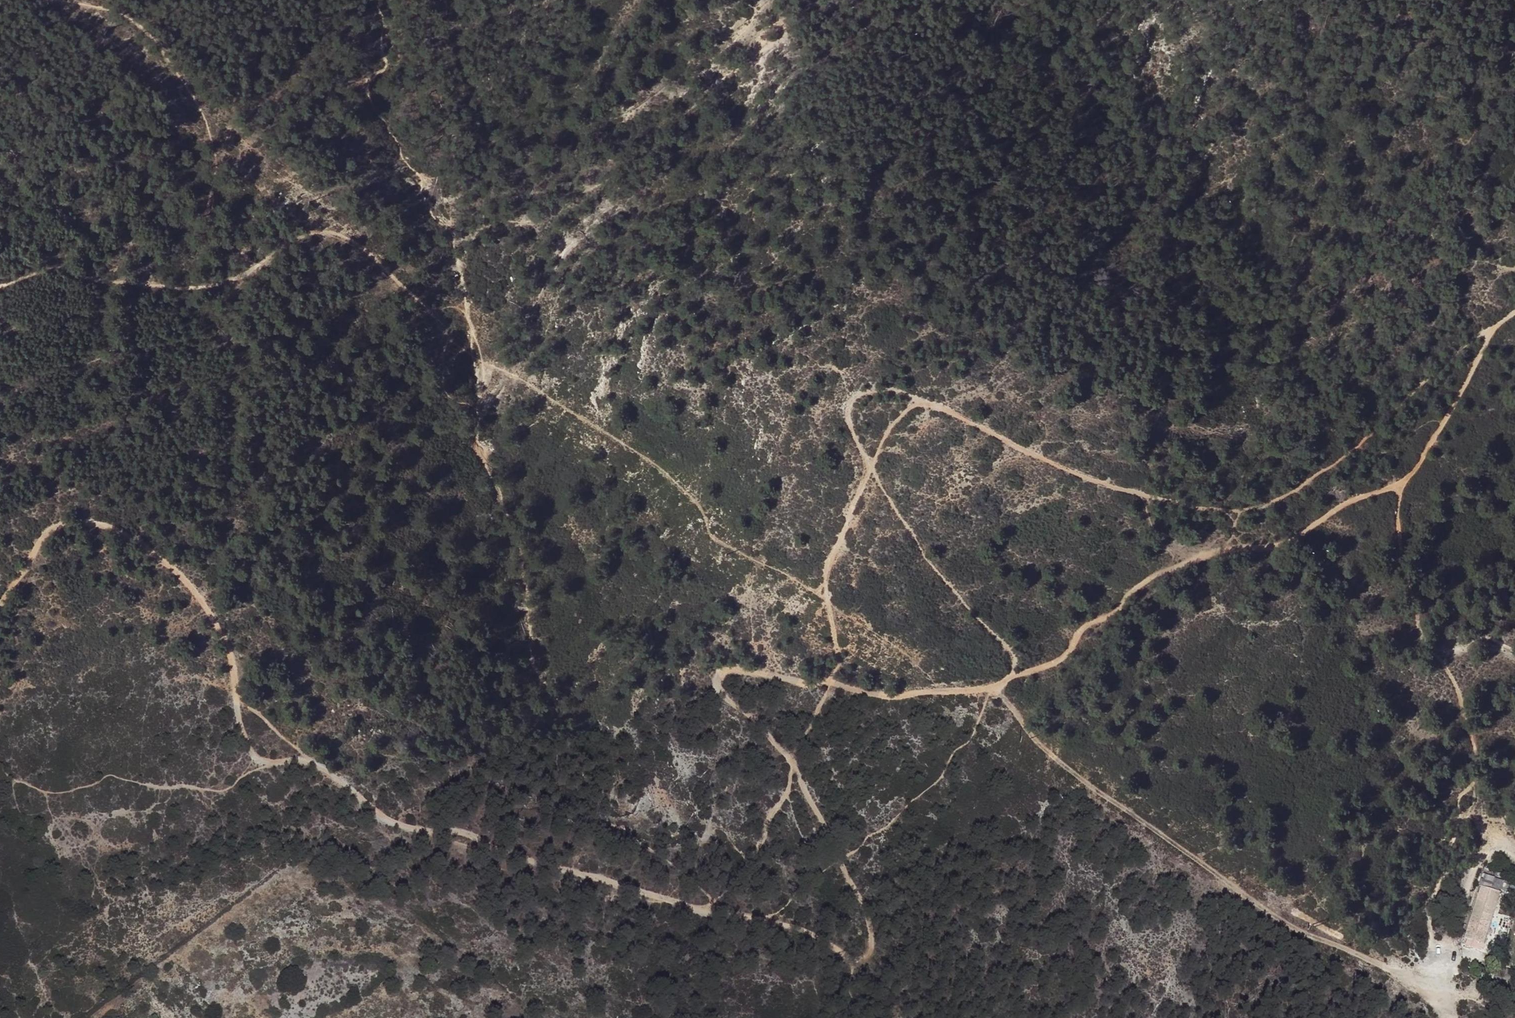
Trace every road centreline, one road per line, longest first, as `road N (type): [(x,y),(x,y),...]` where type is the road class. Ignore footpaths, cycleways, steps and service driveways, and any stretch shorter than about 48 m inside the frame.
road 1 (track): [(313,761),(267,767),(253,754),(204,598),(114,525),(74,516),(45,533),(0,604)]
road 2 (track): [(1451,1017),(1439,998),(1431,909),(1472,797),(1475,760),(1467,711),(1427,641)]
road 3 (track): [(265,266),(198,290),(62,269),(0,285)]

